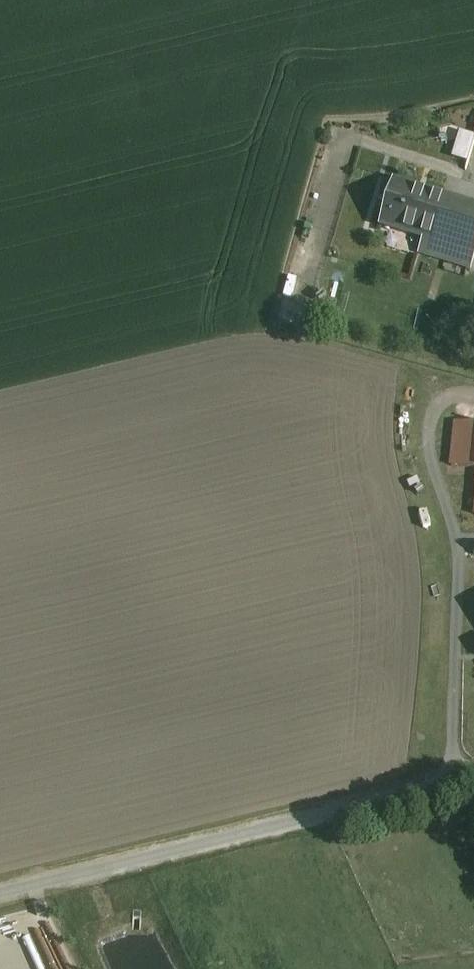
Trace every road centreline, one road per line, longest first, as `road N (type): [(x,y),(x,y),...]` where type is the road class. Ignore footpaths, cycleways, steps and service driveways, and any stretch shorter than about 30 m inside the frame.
road 1 (unclassified): [(473,772),(0,886)]

